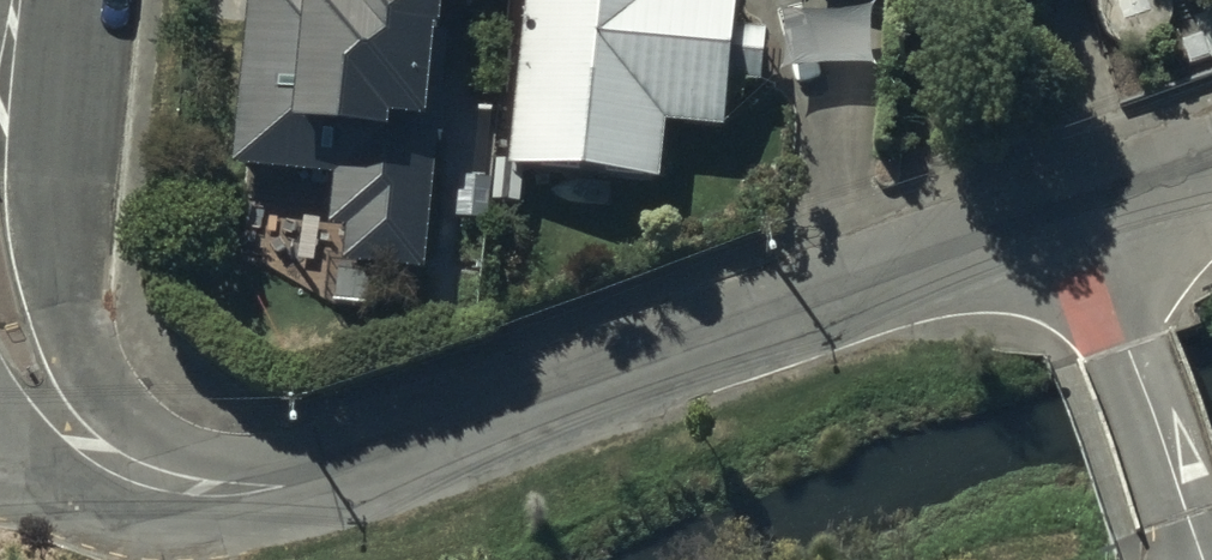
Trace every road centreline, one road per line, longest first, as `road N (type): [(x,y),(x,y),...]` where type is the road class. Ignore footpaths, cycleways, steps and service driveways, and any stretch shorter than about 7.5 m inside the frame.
road 1 (tertiary): [(1079,211),(400,454),(284,484),(199,490),(140,475),(91,446),(46,401)]
road 2 (tertiary): [(1079,211),(1201,559)]
road 3 (unclassified): [(1211,163),(1079,211)]
road 4 (tertiary): [(0,122),(18,0)]

